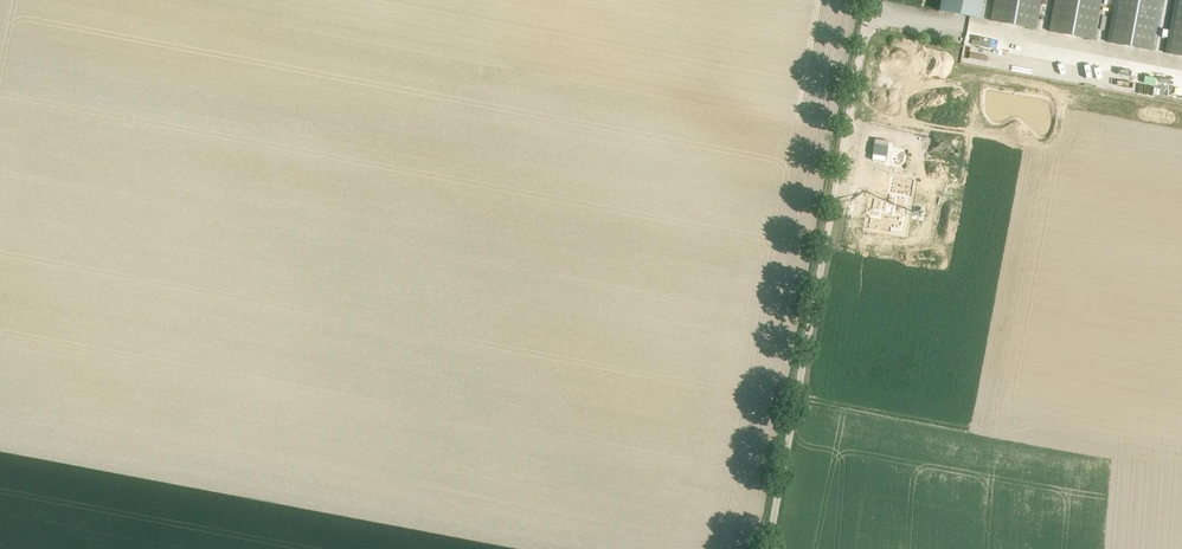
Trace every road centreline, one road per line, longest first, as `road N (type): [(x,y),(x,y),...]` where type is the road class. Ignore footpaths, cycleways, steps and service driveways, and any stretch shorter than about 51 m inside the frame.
road 1 (unclassified): [(765,548),(867,0)]

